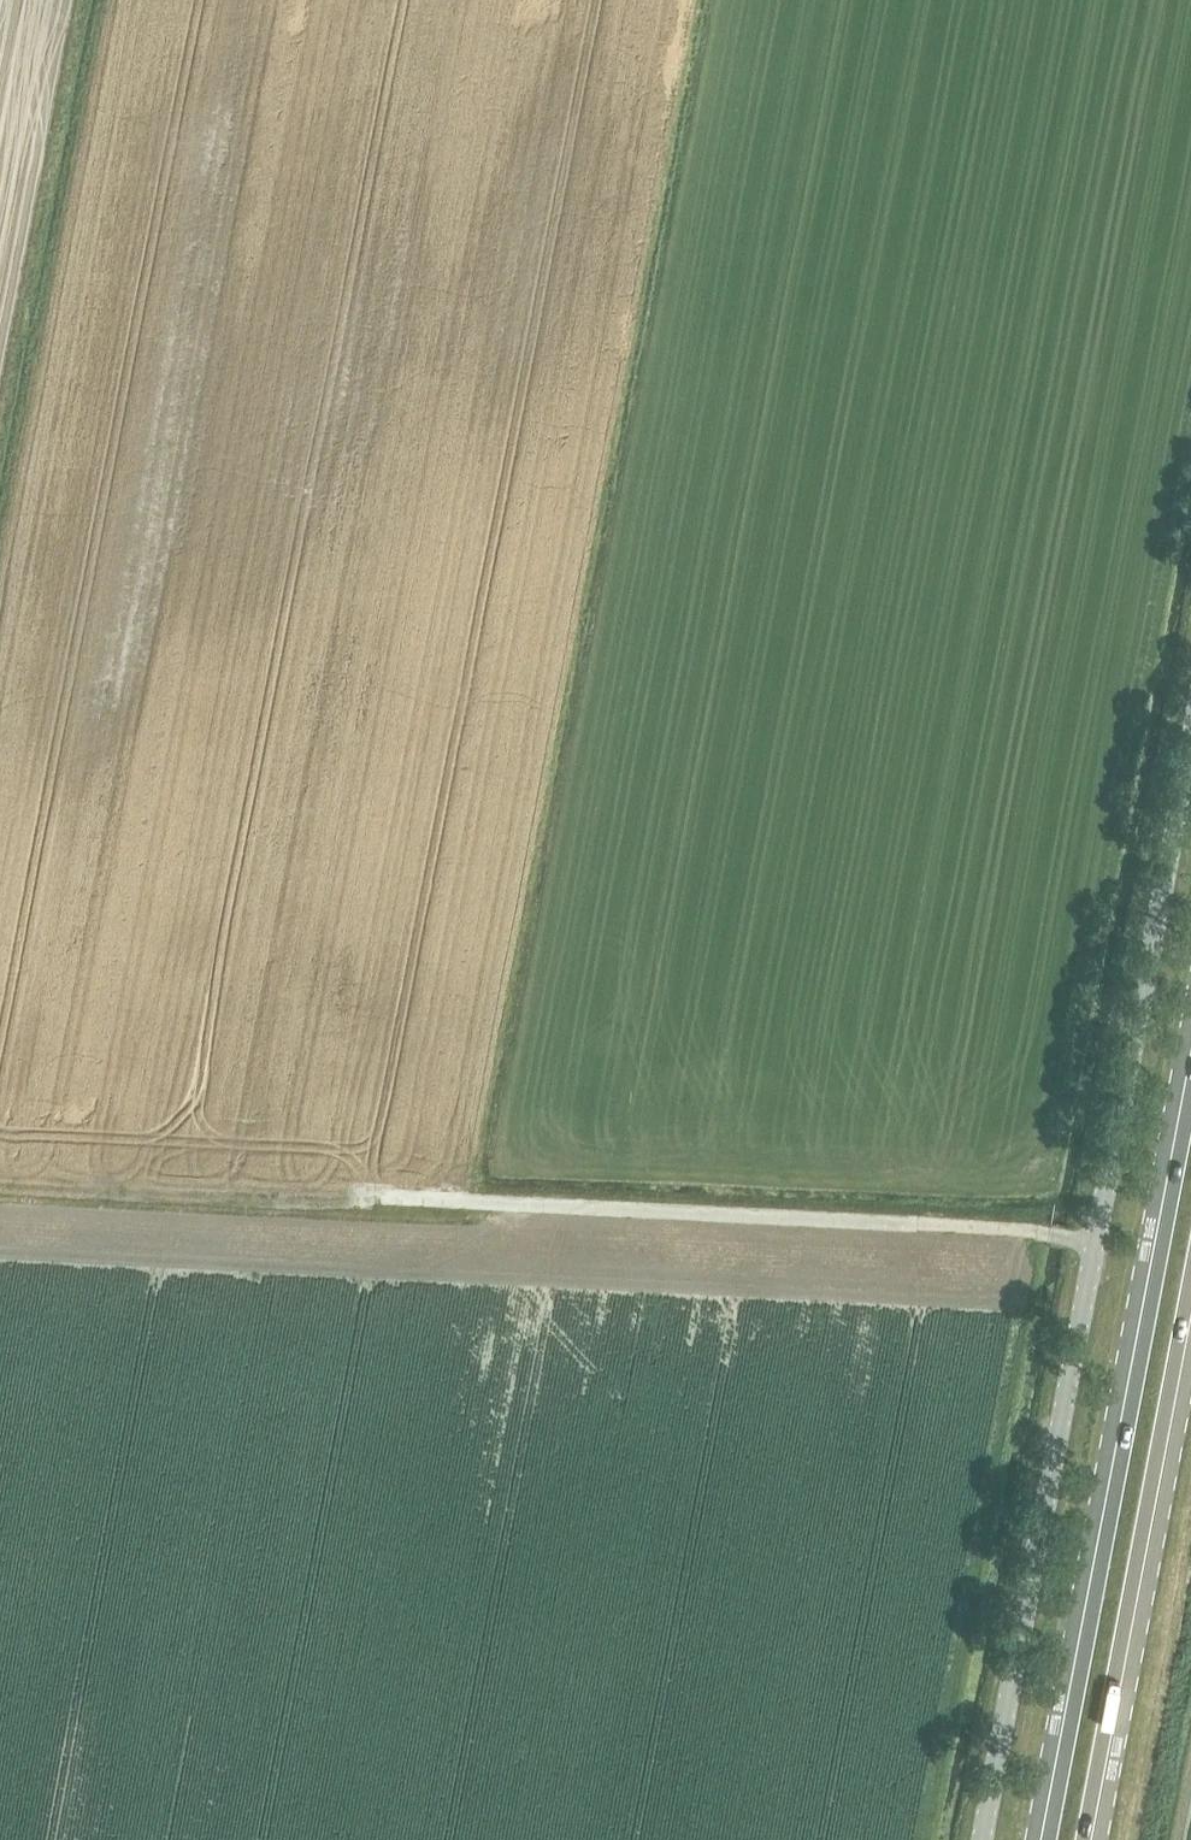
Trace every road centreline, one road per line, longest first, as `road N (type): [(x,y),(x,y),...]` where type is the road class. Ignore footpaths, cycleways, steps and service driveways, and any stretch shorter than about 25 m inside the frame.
road 1 (unclassified): [(979,1839),(1190,737)]
road 2 (primary): [(1190,1033),(1036,1839)]
road 3 (primary): [(1088,1839),(1190,1304)]

